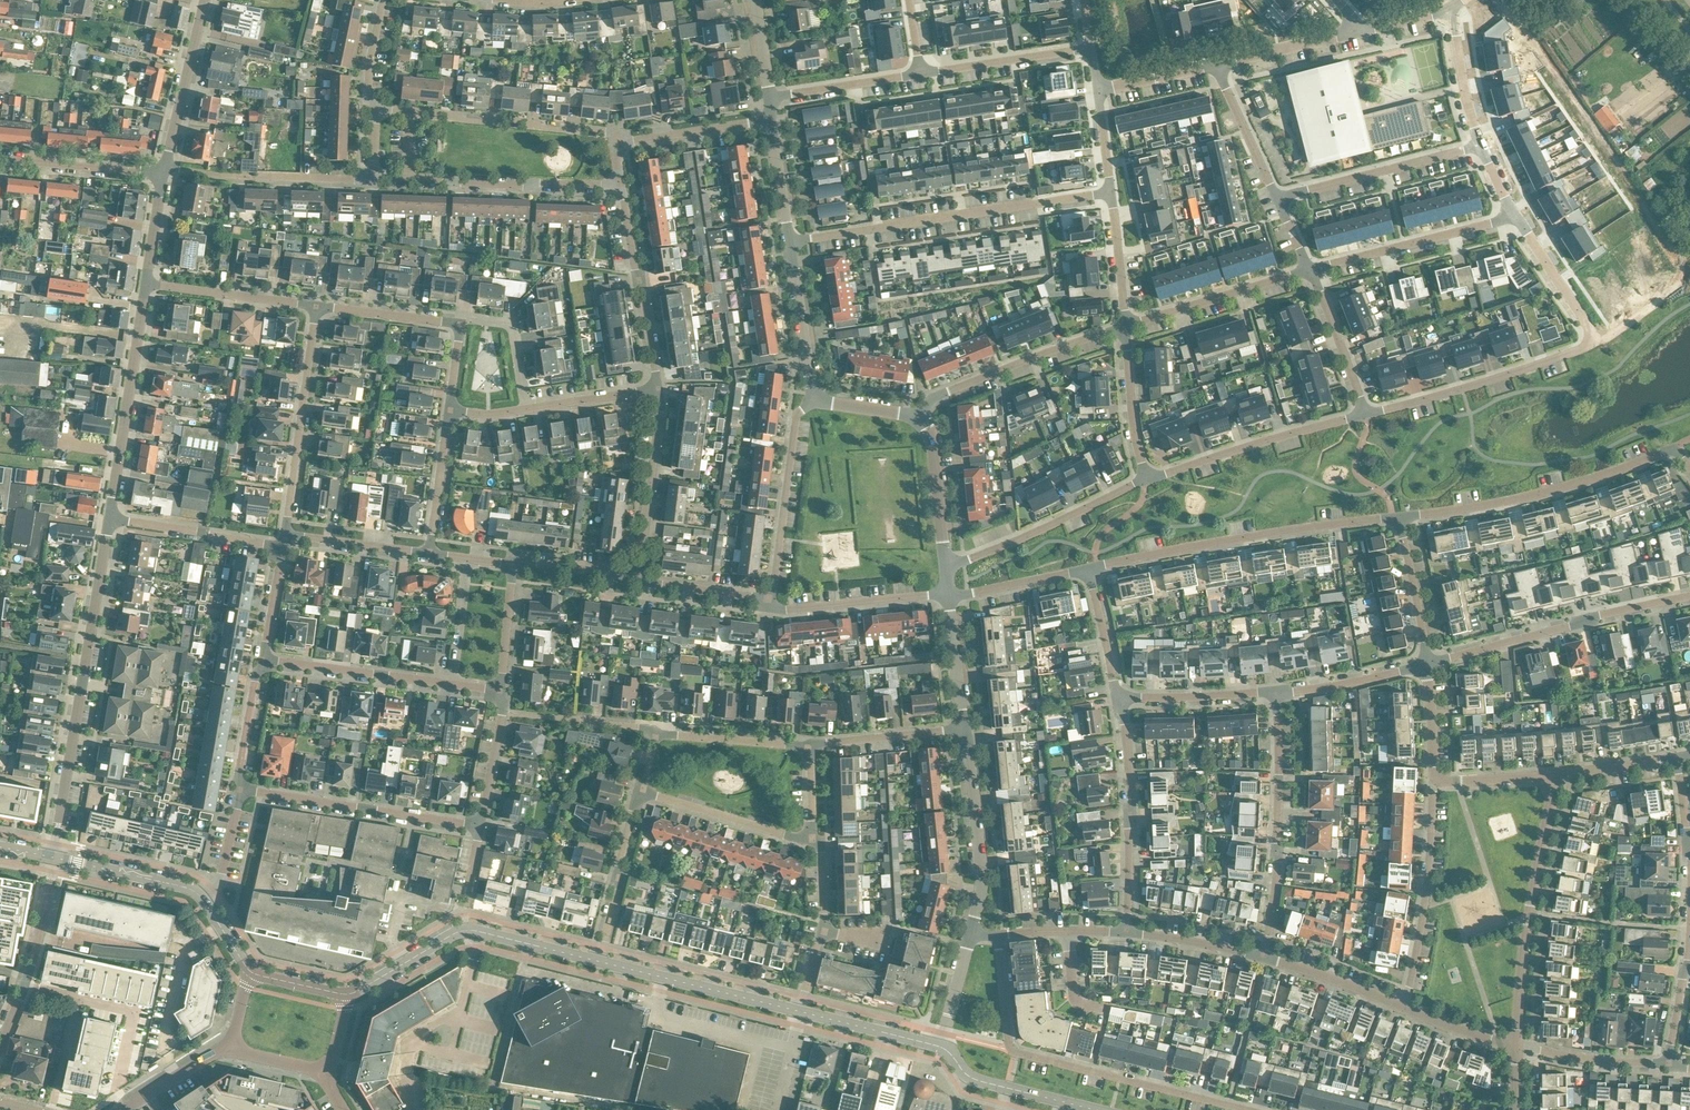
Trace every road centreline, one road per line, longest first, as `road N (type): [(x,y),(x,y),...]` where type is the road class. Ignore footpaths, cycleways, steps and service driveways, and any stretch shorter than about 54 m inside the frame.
road 1 (residential): [(1516,217),(1591,339),(1583,349),(1365,415)]
road 2 (residential): [(1245,1109),(1015,1054),(997,936)]
road 3 (residential): [(55,857),(110,518)]
road 4 (residential): [(790,243),(1111,193)]
road 5 (residential): [(1400,516),(1089,568)]
road 6 (residential): [(622,187),(379,178),(372,168),(374,110)]
road 7 (residential): [(1689,468),(1673,449),(1555,491),(1400,516)]
road 8 (residential): [(1517,1047),(1553,774)]
road 9 (residential): [(1427,663),(1689,597)]
road 10 (residential): [(1263,957),(1278,862),(1276,691)]
road 11 (residential): [(480,827),(240,790)]
road 12 (residential): [(374,110),(614,135)]
road 13 (residential): [(1127,933),(1132,800),(1118,697)]
road 14 (residential): [(110,518),(147,284)]
road 15 (residential): [(285,535),(316,307)]
road 16 (residential): [(1434,781),(1426,907),(1404,1008)]
road 17 (residential): [(1365,415),(1146,480)]
road 18 (residential): [(921,420),(939,396),(1125,327)]
road 19 (residential): [(1146,480),(946,564)]
road 20 (residential): [(1309,271),(1516,217)]
road 21 (residential): [(1276,199),(1481,146)]
road 22 (residential): [(772,600),(797,415),(815,398)]
road 23 (residential): [(971,931),(981,890),(965,728)]
road 24 (tertiary): [(799,1011),(600,962)]
road 25 (residential): [(658,388),(622,187)]
road 26 (residential): [(55,857),(25,988),(0,1045)]
road 27 (residential): [(1125,327),(1309,271)]
road 28 (residential): [(452,685),(263,659)]
road 29 (residential): [(638,577),(658,388)]
road 30 (residential): [(799,1011),(824,914),(821,852),(809,838)]
road 31 (residential): [(950,595),(807,608),(772,600)]
road 32 (residential): [(165,174),(205,0)]
road 33 (residential): [(600,962),(642,791)]
road 34 (residential): [(282,547),(110,518)]
road 35 (residential): [(809,838),(642,791)]
road 36 (residential): [(1092,49),(922,75)]
road 37 (tertiary): [(1095,1109),(978,1081),(940,1047)]
road 38 (residential): [(316,307),(147,284)]
road 39 (residential): [(0,161),(165,174)]
road 40 (residential): [(1118,697),(1276,691)]
road 41 (residential): [(614,135),(640,140),(770,120)]
road 42 (residential): [(815,398),(790,243)]
road 43 (tertiary): [(204,900),(190,889),(55,857)]
road 44 (residential): [(1146,480),(1133,432),(1125,327)]
road 45 (residential): [(811,744),(965,728)]
road 46 (residential): [(1365,415),(1309,271)]
road 47 (residential): [(1276,691),(1427,663)]
road 48 (residential): [(811,744),(658,732)]
road 49 (residential): [(922,75),(771,98)]
road 50 (residential): [(1668,1063),(1517,1047)]
road 51 (residential): [(1263,957),(1404,1008)]
road 52 (residential): [(1400,516),(1427,663)]
road 53 (residential): [(946,564),(933,443),(921,420)]
road 54 (residential): [(1276,199),(1215,66)]
road 55 (tertiary): [(940,1047),(799,1011)]
road 56 (residential): [(429,553),(285,535)]
road 57 (residential): [(429,553),(449,410)]
road 58 (residential): [(458,325),(316,307)]
road 59 (residential): [(1215,66),(1354,34)]
road 60 (residential): [(1089,568),(950,595)]
road 61 (residential): [(1449,9),(1481,146)]
road 62 (residential): [(1127,933),(1263,957)]
road 63 (residential): [(480,827),(500,691)]
road 64 (tertiary): [(346,995),(467,931)]
road 65 (tertiary): [(600,962),(467,931)]
road 66 (residential): [(525,410),(511,328),(458,325)]
road 67 (residential): [(772,600),(638,577)]
road 68 (residential): [(525,410),(658,388)]
road 69 (residential): [(1125,327),(1111,193)]
road 70 (residential): [(965,728),(950,595)]
road 71 (residential): [(263,659),(240,790)]
road 72 (residential): [(1118,697),(1089,568)]
road 73 (residential): [(997,936),(1127,933)]
road 74 (residential): [(1668,1063),(1689,936)]
road 75 (residential): [(452,685),(468,558)]
road 76 (residential): [(500,691),(514,564)]
road 77 (residential): [(127,1109),(234,1040)]
road 78 (residential): [(638,577),(514,564)]
road 79 (residential): [(790,243),(770,120)]
road 80 (residential): [(1553,774),(1676,758)]

